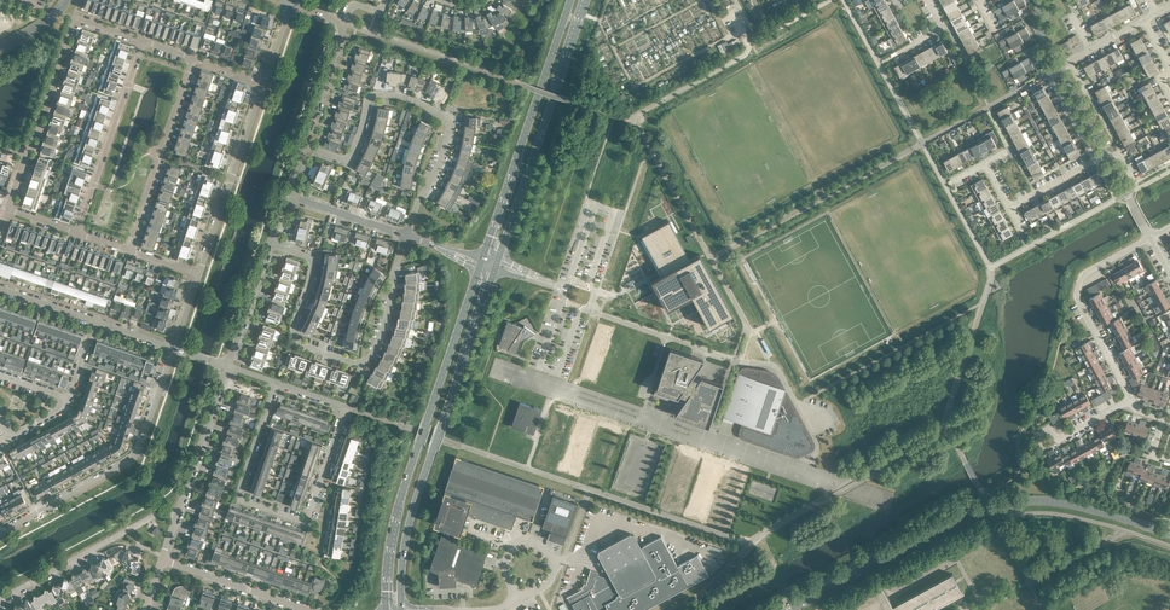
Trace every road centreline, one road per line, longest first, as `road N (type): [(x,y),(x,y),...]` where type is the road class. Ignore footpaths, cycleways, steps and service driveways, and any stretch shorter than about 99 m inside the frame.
road 1 (secondary): [(479,266),(396,514),(386,609)]
road 2 (secondary): [(401,609),(413,507),(492,271)]
road 3 (residential): [(272,243),(313,261),(296,339),(358,361),(371,359),(377,346),(407,236)]
road 4 (residential): [(407,236),(444,152),(444,117),(378,94),(366,101),(351,156),(305,146)]
road 5 (residential): [(276,382),(238,495),(300,521),(310,514),(345,406)]
road 6 (secondary): [(496,261),(587,0)]
road 7 (secondary): [(572,0),(482,257)]
road 8 (residential): [(0,531),(132,459),(173,348)]
road 9 (residential): [(1131,400),(1076,296),(1082,274),(1151,238)]
road 10 (residential): [(141,40),(76,18),(26,154)]
road 11 (residential): [(77,235),(141,40)]
road 12 (residential): [(133,253),(196,59)]
road 13 (residential): [(200,275),(265,82)]
road 14 (residential): [(0,602),(165,510),(177,514)]
road 15 (unclassified): [(581,308),(739,362)]
road 16 (residential): [(177,514),(228,366)]
road 17 (residential): [(161,560),(306,609)]
road 18 (unclassified): [(516,603),(549,583),(548,552),(531,545),(513,551),(505,572),(513,592)]
road 19 (residential): [(228,366),(272,243)]
road 20 (residential): [(305,146),(346,25)]
road 21 (residential): [(407,236),(288,197)]

